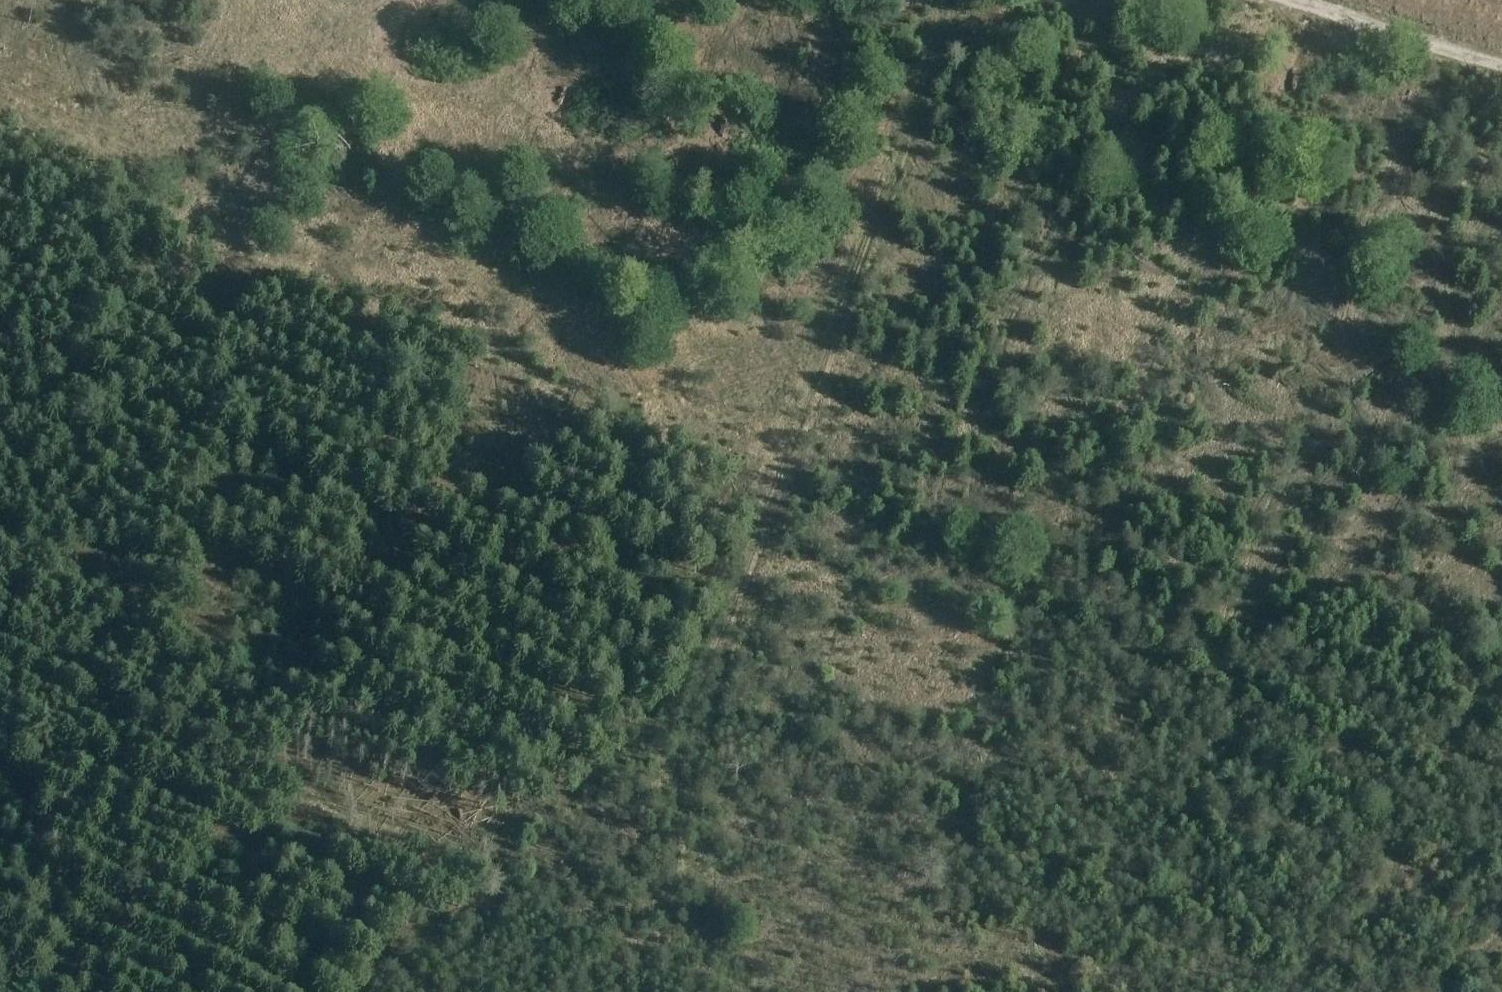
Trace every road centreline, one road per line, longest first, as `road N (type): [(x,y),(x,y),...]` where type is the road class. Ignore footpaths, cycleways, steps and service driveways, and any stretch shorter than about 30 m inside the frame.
road 1 (track): [(957,0),(709,652),(677,785),(669,963)]
road 2 (track): [(1501,64),(1296,0)]

